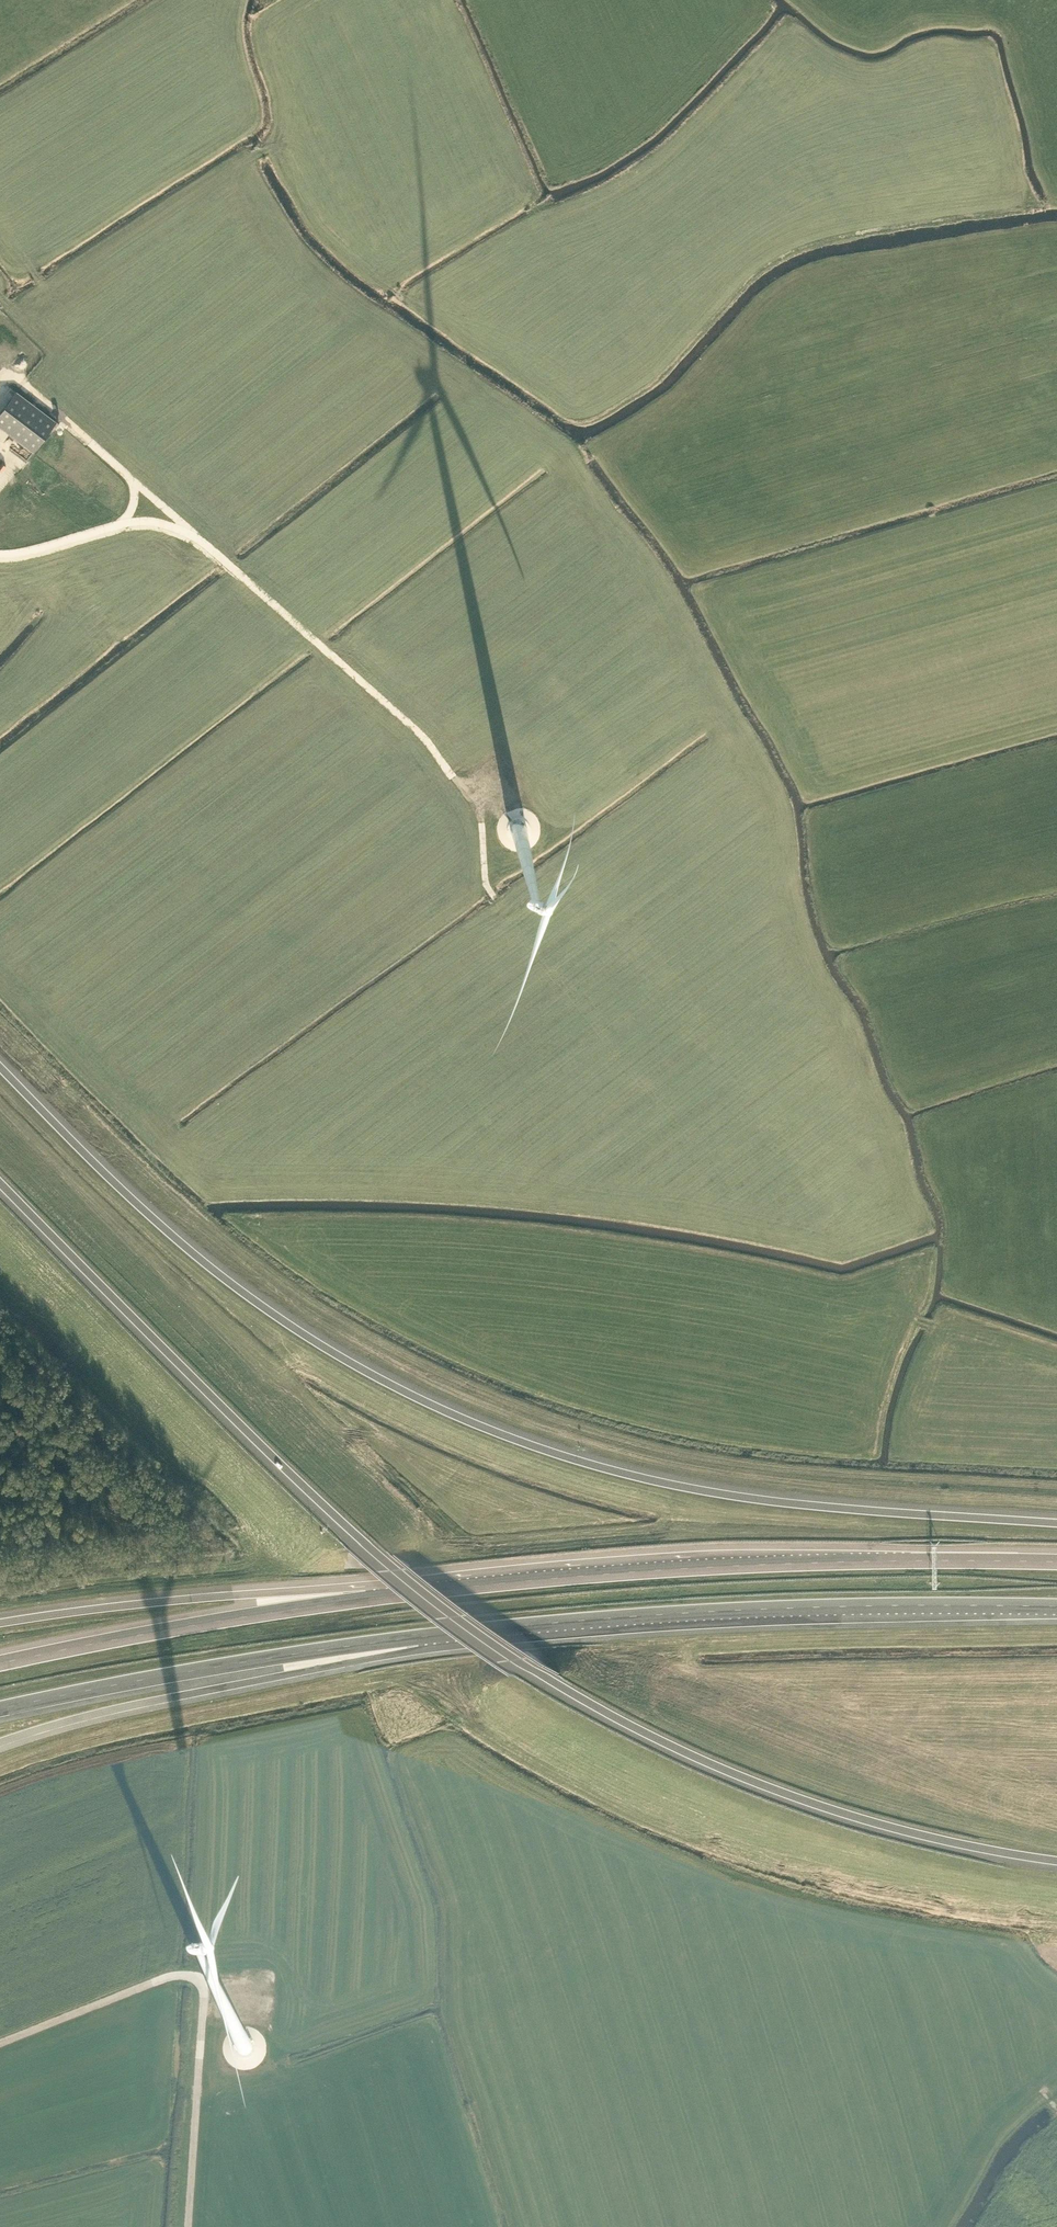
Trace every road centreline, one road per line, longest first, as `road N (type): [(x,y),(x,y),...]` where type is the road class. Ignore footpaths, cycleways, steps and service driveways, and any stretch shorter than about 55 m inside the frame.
road 1 (motorway): [(0,1180),(317,1497),(510,1654),(742,1775),(860,1816),(1056,1859)]
road 2 (motorway): [(1056,1522),(712,1491),(599,1466),(438,1406),(333,1351),(207,1264),(0,1065)]
road 3 (motorway): [(1056,1561),(737,1564),(367,1597)]
road 4 (motorway): [(417,1636),(769,1609),(1056,1606)]
road 5 (motorway): [(0,1741),(417,1636)]
road 6 (motorway): [(0,1710),(417,1636)]
road 7 (track): [(0,2043),(376,1903)]
road 8 (motorway): [(367,1597),(0,1664)]
road 9 (motorway): [(367,1597),(215,1595),(0,1621)]
road 10 (track): [(210,1901),(187,2226)]

